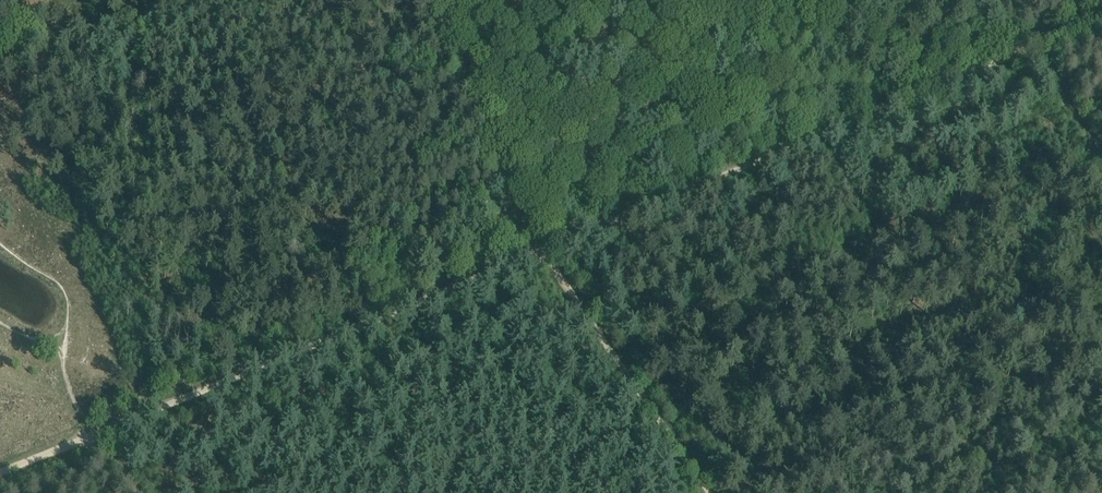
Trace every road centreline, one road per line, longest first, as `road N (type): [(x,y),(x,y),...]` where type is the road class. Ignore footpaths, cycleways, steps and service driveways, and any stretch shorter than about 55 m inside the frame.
road 1 (track): [(542,252),(1101,15)]
road 2 (track): [(542,252),(88,435)]
road 3 (track): [(716,492),(542,252)]
road 4 (track): [(542,252),(430,0)]
road 5 (track): [(1101,153),(1035,43),(999,0)]

